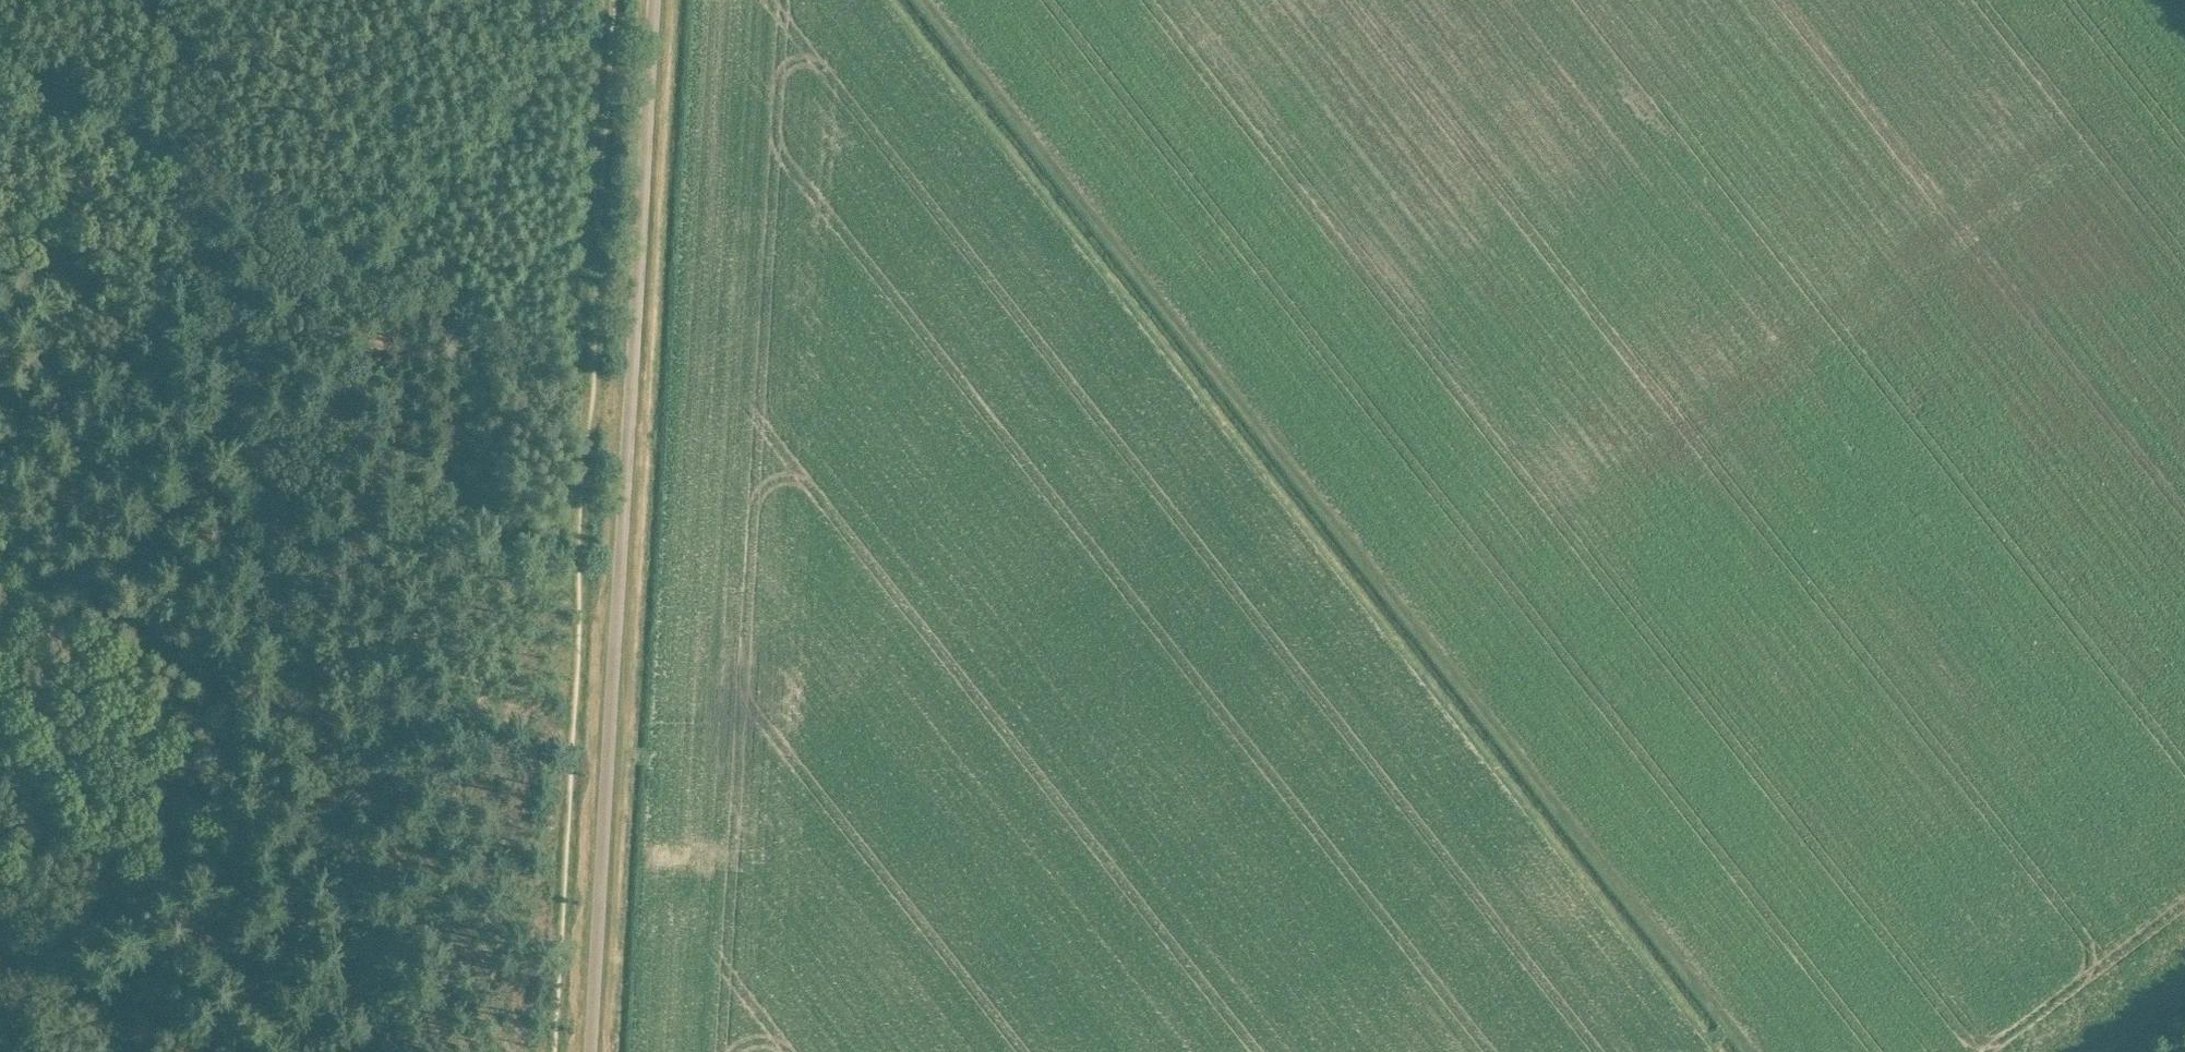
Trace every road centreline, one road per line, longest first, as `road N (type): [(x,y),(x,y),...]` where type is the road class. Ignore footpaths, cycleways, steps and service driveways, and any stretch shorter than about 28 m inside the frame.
road 1 (track): [(928,0),(1755,1051)]
road 2 (unclassified): [(588,1051),(658,0)]
road 3 (track): [(630,408),(0,40)]
road 4 (track): [(0,649),(319,1051)]

